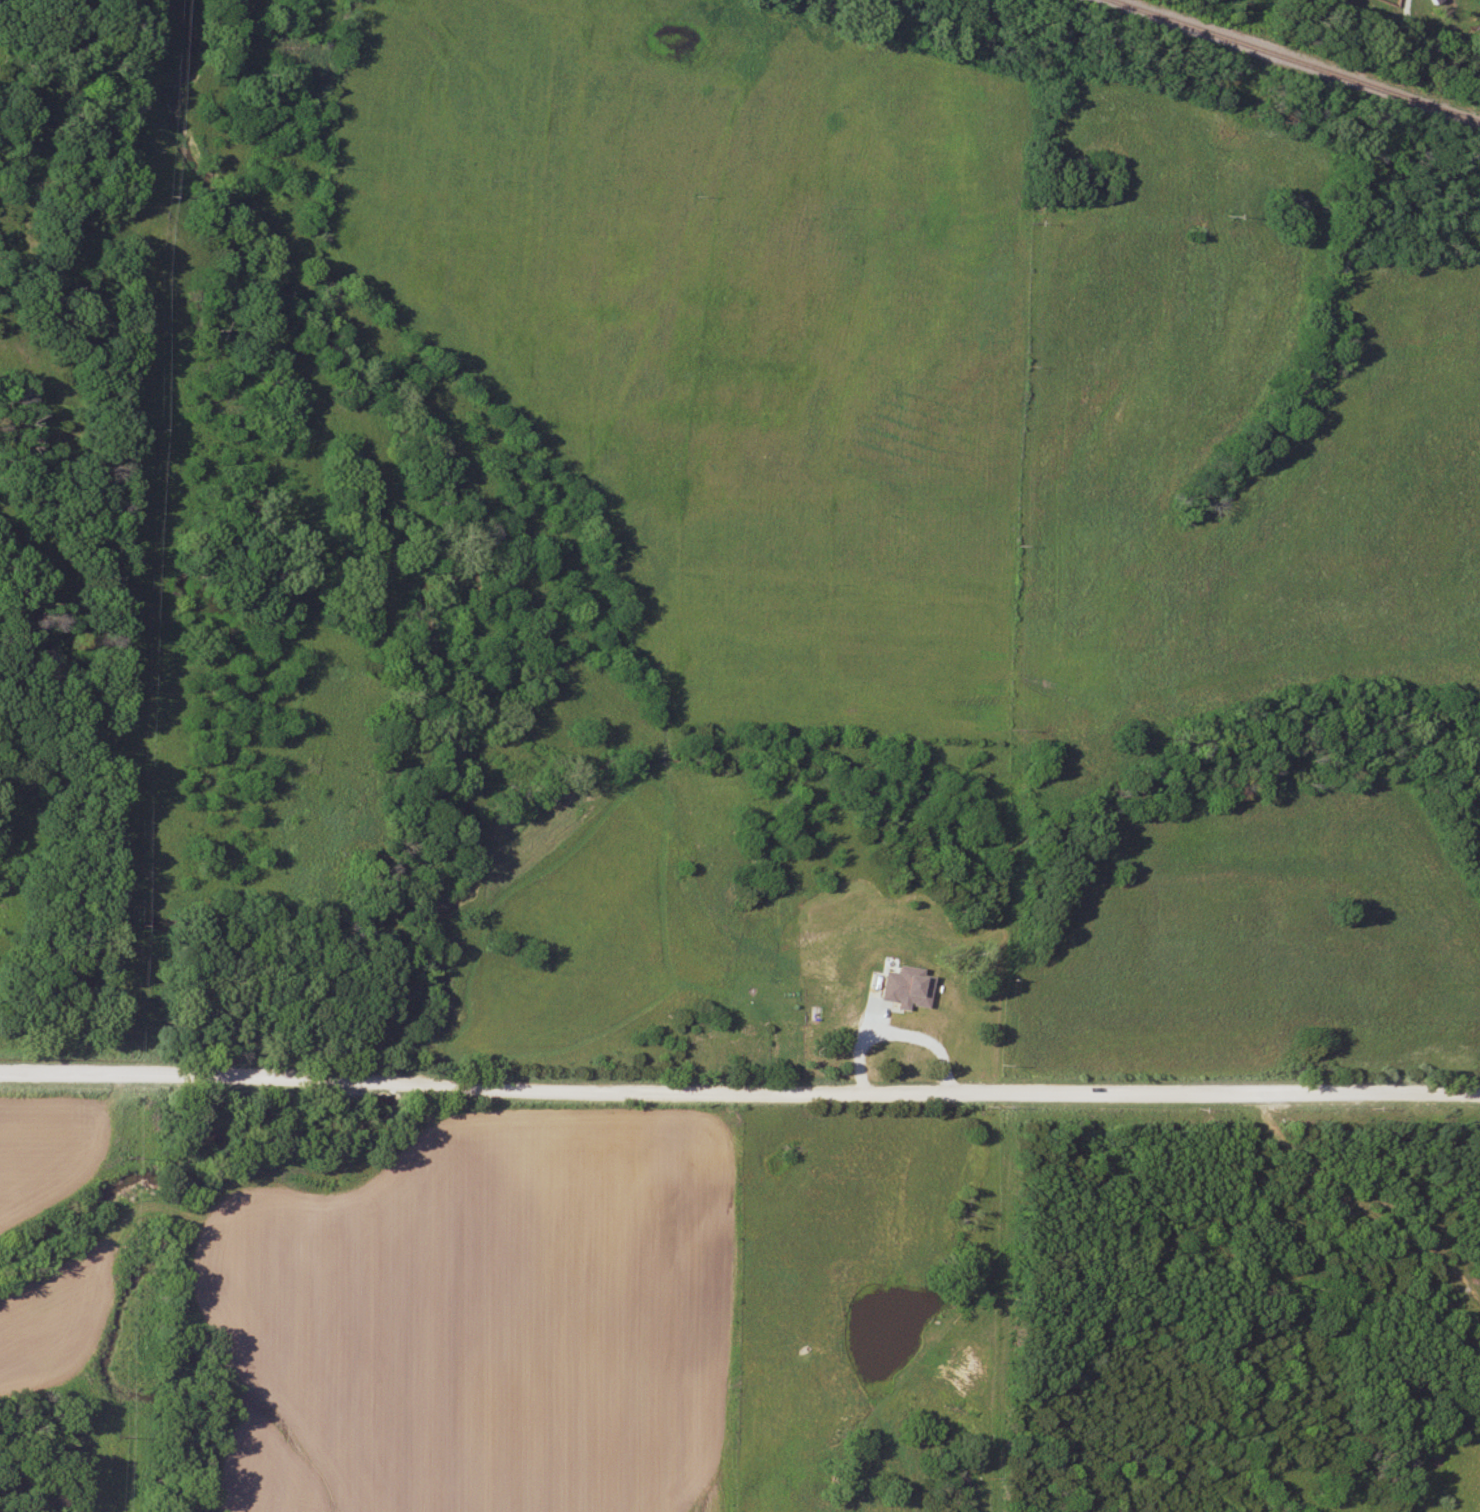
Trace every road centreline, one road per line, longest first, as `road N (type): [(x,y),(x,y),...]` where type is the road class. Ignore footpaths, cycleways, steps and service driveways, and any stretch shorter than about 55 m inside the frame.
road 1 (residential): [(0,1072),(570,1092),(1479,1094)]

